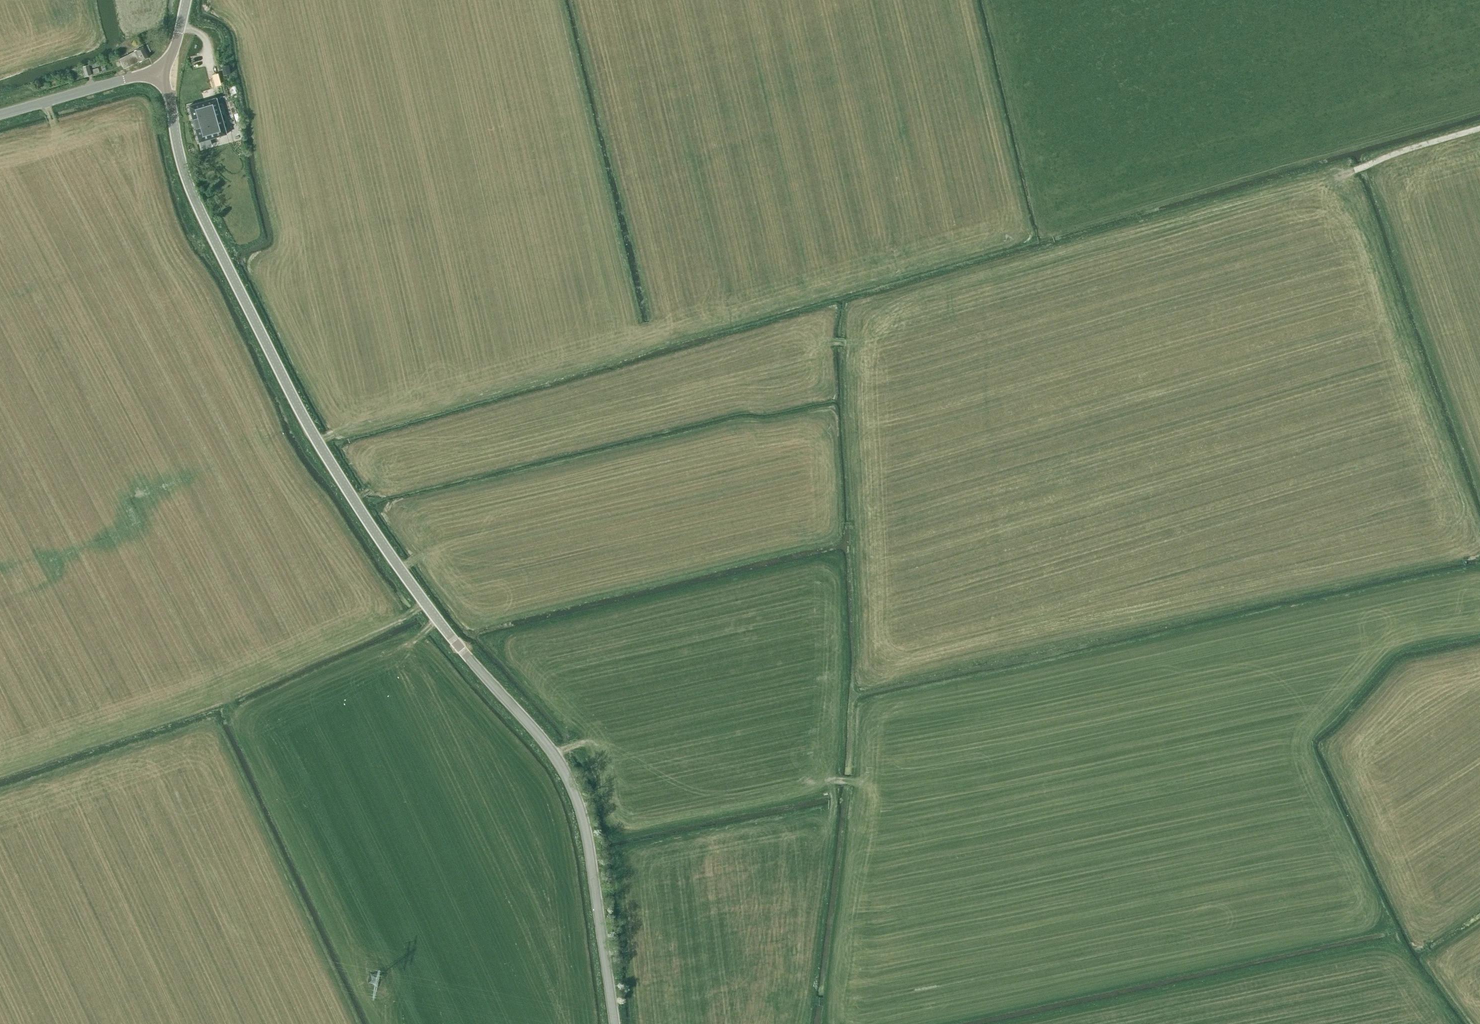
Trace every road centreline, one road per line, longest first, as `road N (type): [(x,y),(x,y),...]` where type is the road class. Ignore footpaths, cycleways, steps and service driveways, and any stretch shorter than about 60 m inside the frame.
road 1 (tertiary): [(614,1023),(574,791),(544,742),(436,617),(302,418),(195,202),(163,73)]
road 2 (tertiary): [(0,115),(163,73)]
road 3 (track): [(1479,129),(1353,170)]

